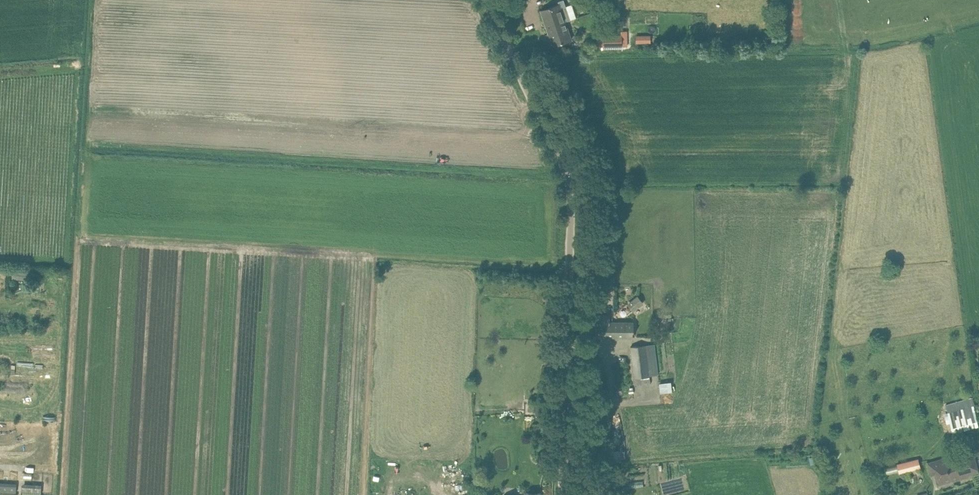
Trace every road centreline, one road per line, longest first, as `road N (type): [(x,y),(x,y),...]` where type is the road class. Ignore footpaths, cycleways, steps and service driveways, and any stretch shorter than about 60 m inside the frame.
road 1 (unclassified): [(571,494),(576,177),(486,0)]

